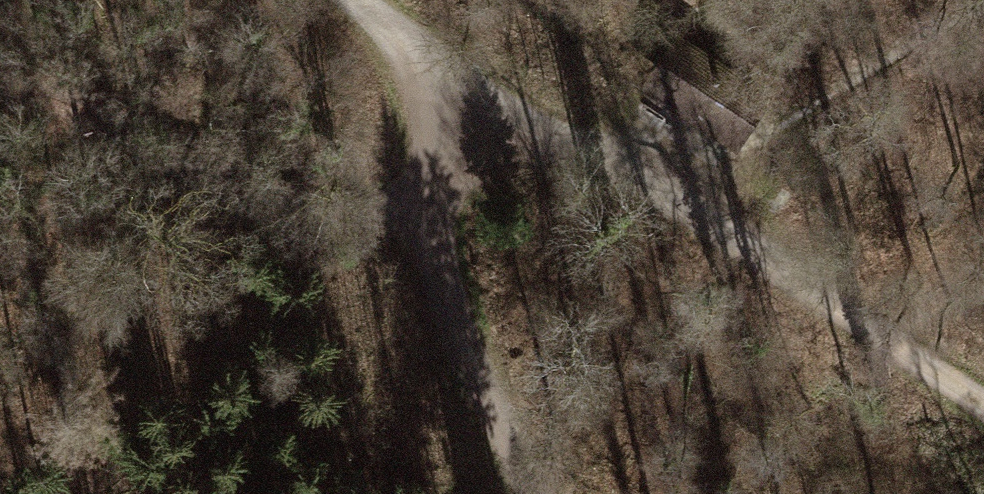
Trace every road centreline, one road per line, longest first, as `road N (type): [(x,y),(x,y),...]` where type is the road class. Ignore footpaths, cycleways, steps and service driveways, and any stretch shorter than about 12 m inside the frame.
road 1 (track): [(420,196),(289,222),(0,89)]
road 2 (track): [(479,101),(420,196),(486,411),(539,493)]
road 3 (track): [(358,0),(479,101),(706,213)]
road 4 (track): [(706,213),(983,402)]

